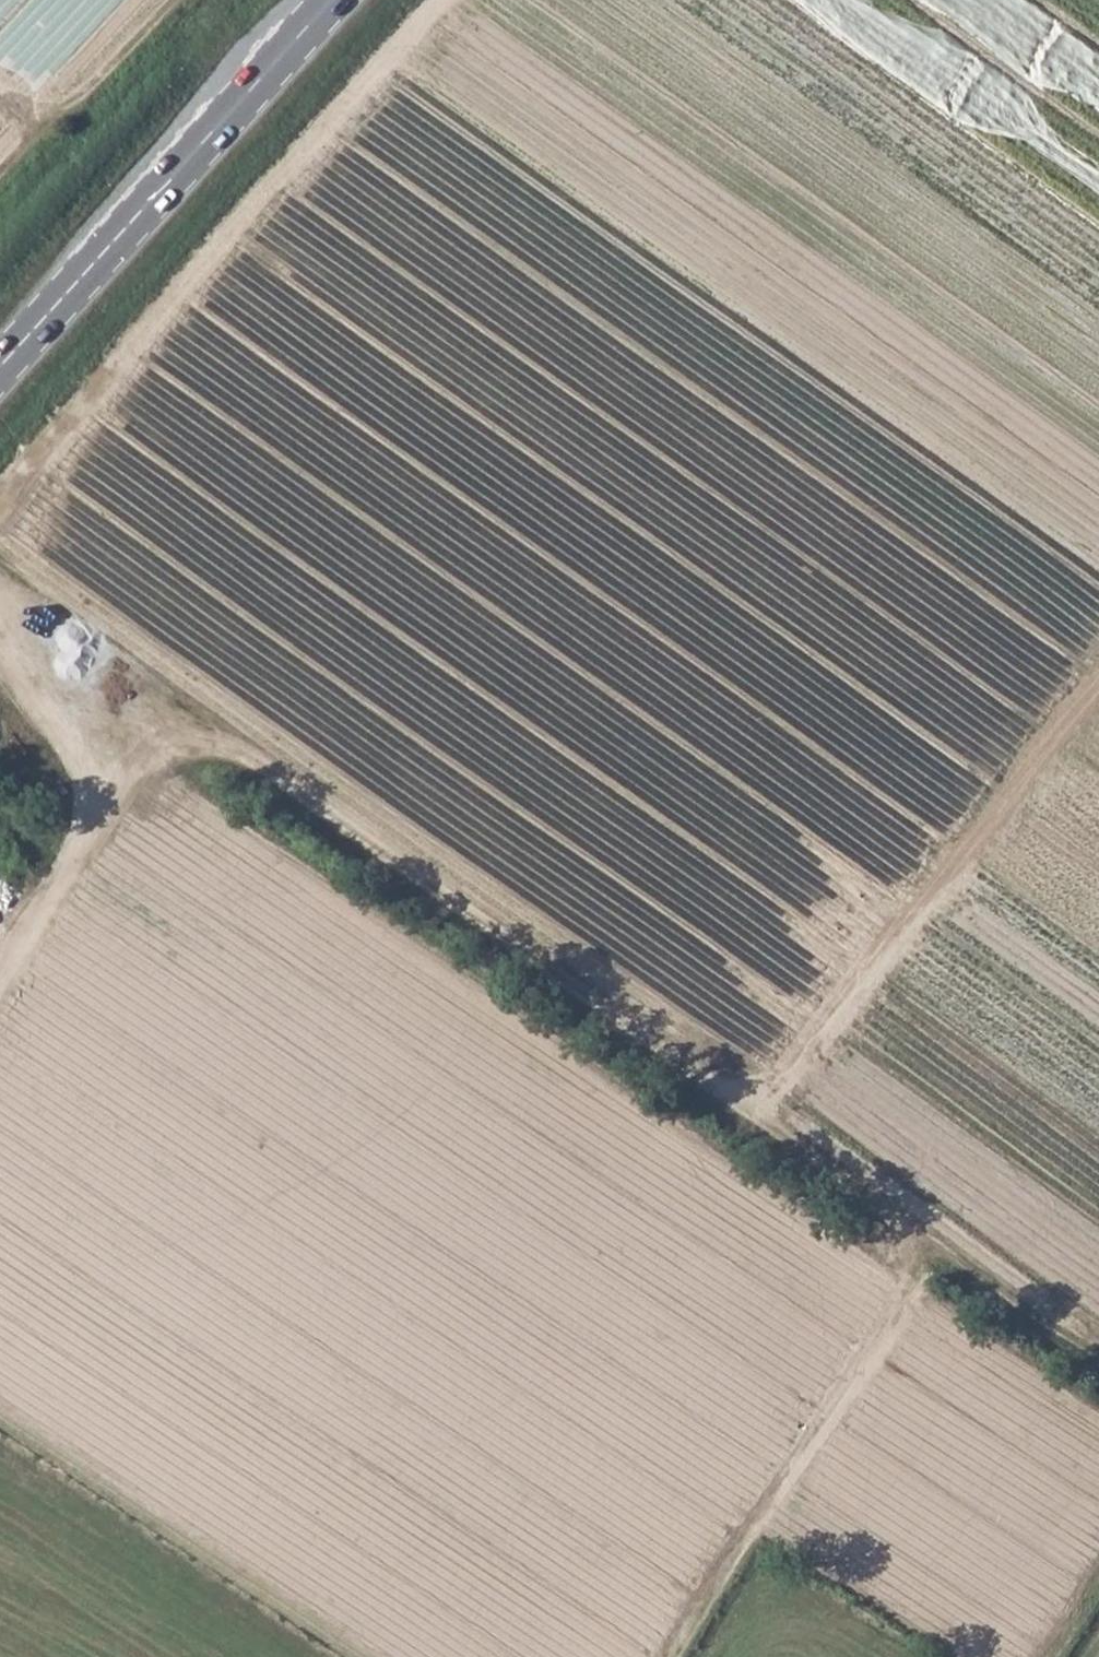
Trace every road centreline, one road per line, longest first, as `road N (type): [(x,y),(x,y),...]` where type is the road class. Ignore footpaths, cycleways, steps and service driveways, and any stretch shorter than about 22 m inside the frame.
road 1 (track): [(0,511),(451,0)]
road 2 (primary): [(0,367),(331,0)]
road 3 (track): [(0,974),(76,847),(86,787),(81,765),(0,636)]

